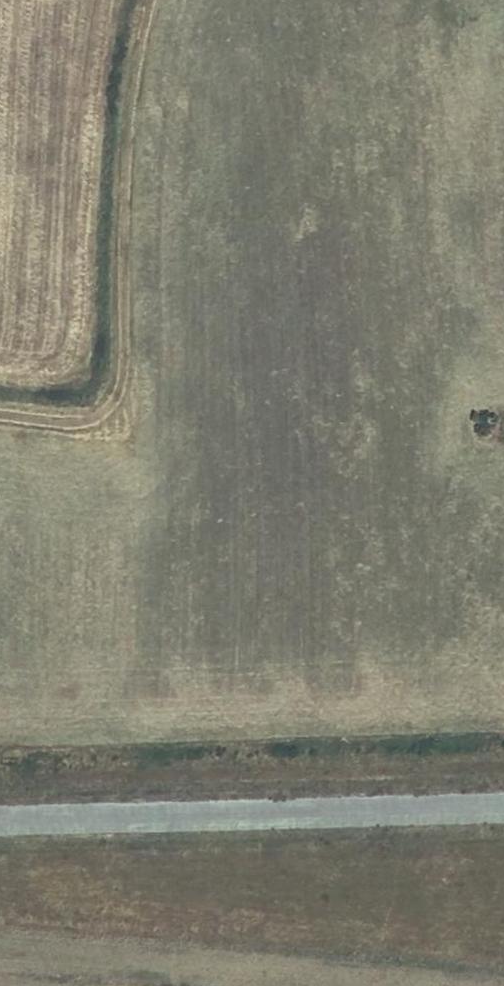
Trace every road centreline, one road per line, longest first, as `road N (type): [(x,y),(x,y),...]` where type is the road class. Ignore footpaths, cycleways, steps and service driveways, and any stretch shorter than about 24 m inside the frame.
road 1 (track): [(149,0),(130,346),(116,407),(93,422),(0,410)]

